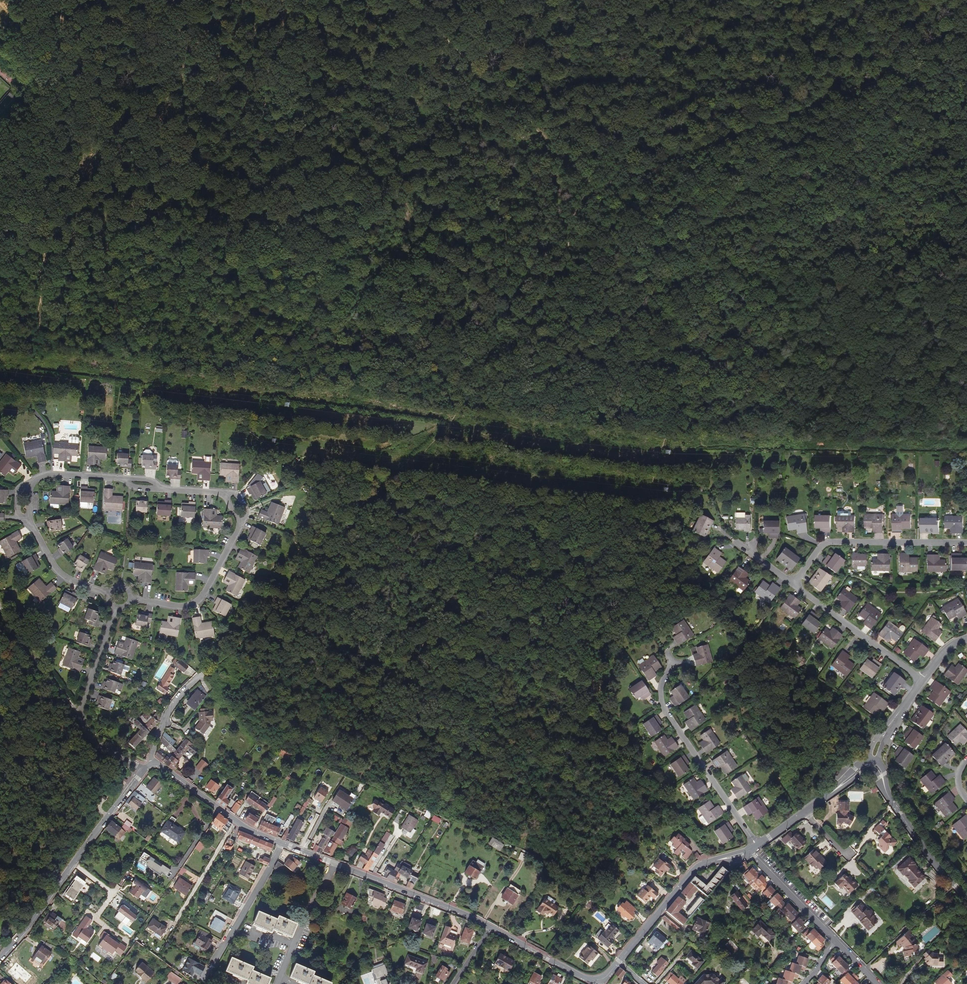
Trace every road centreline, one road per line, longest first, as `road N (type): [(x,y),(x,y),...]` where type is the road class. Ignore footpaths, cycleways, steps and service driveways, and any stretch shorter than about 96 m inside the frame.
road 1 (track): [(594,198),(966,48)]
road 2 (track): [(594,198),(399,0)]
road 3 (residential): [(163,490),(219,494),(238,529),(202,598),(183,607),(131,600)]
road 4 (residential): [(107,593),(58,571),(33,528),(31,487),(52,474),(121,478)]
road 5 (residential): [(757,846),(662,706),(659,690),(672,663)]
road 6 (residential): [(792,585),(833,541),(966,543)]
road 7 (residential): [(749,852),(699,867),(619,962)]
road 8 (residential): [(491,927),(337,865)]
road 9 (residential): [(922,681),(792,585)]
road 10 (residential): [(966,897),(900,814),(876,766)]
road 11 (residential): [(281,843),(213,965)]
road 12 (residential): [(337,865),(277,983)]
road 13 (unclassified): [(78,718),(0,613)]
road 14 (residential): [(749,852),(836,941)]
road 15 (residential): [(599,980),(491,927)]

